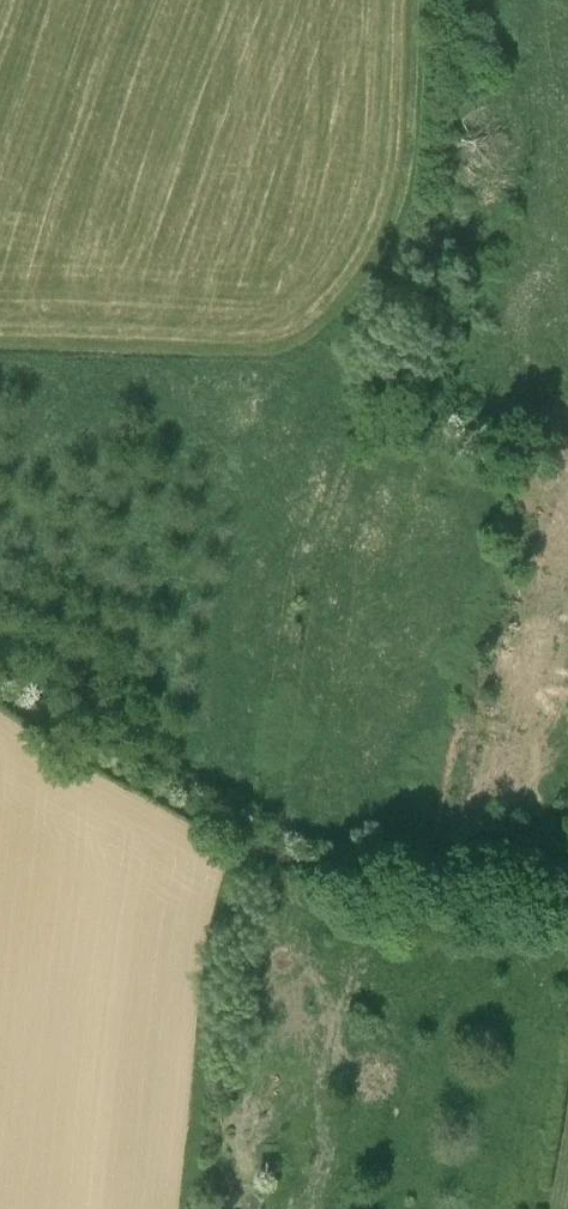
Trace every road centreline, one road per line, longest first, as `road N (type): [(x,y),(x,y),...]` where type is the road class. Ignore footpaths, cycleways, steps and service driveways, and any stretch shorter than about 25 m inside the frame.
road 1 (track): [(0,694),(185,807),(304,863),(412,870),(567,846)]

